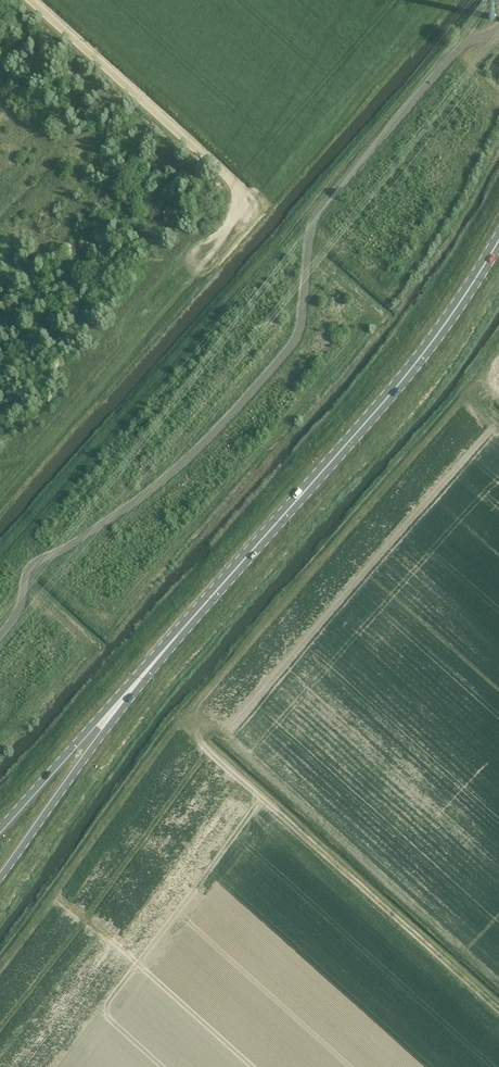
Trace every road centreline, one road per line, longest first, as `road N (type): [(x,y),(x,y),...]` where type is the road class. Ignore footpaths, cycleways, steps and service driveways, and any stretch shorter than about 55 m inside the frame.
road 1 (primary): [(130,686),(398,382),(498,238)]
road 2 (track): [(234,227),(243,212),(228,180),(29,0)]
road 3 (primary): [(0,880),(130,686)]
road 4 (primary): [(130,686),(0,823)]

